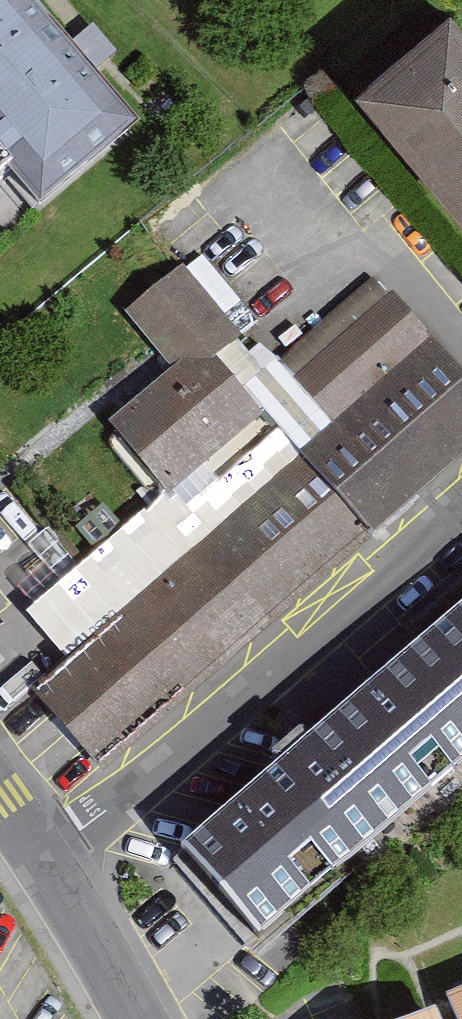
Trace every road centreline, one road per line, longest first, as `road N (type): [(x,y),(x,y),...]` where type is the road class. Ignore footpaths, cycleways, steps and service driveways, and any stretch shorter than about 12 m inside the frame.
road 1 (residential): [(461,499),(42,863)]
road 2 (residential): [(42,863),(139,1018)]

